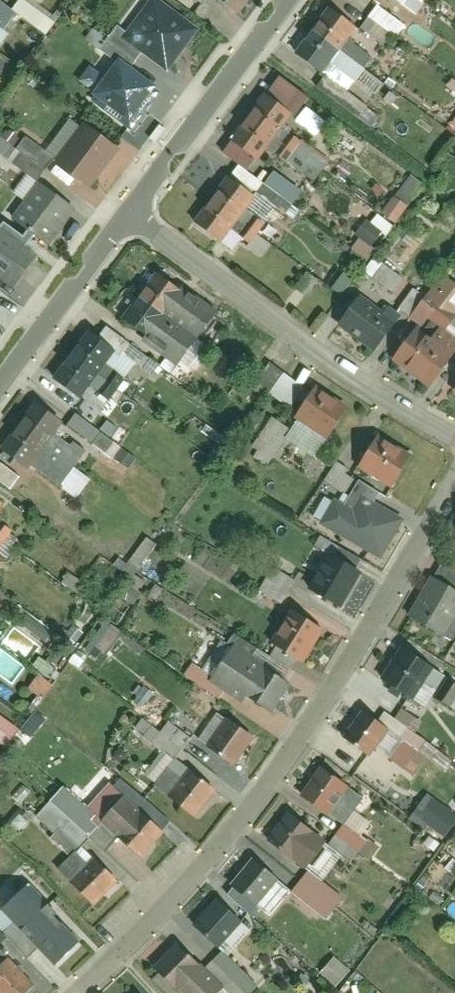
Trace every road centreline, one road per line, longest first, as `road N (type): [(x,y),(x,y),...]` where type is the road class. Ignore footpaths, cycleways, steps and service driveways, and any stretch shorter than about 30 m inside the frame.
road 1 (residential): [(454,448),(240,796),(56,992)]
road 2 (residential): [(129,207),(454,429)]
road 3 (residential): [(283,0),(129,207)]
road 4 (residential): [(129,207),(0,368)]

